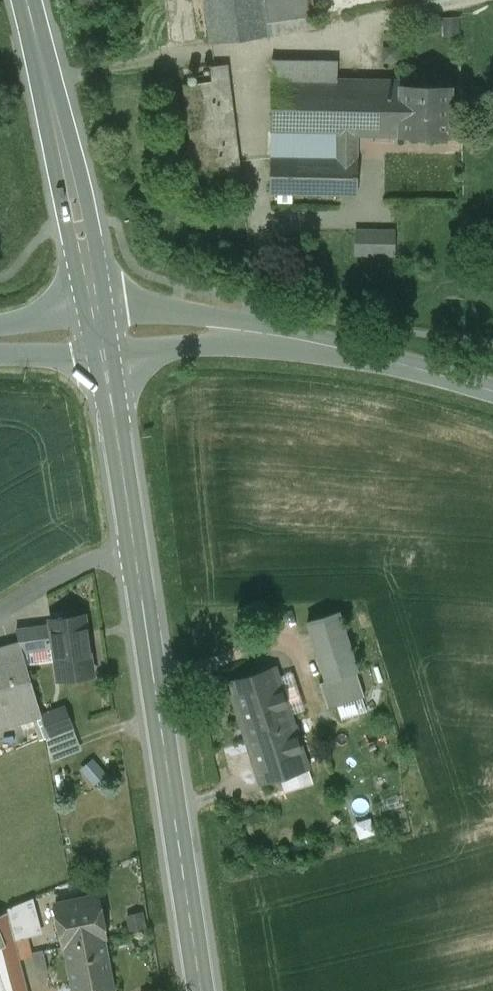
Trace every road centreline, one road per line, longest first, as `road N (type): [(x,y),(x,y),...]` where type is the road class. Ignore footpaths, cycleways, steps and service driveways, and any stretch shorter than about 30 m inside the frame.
road 1 (primary): [(200,990),(99,330)]
road 2 (tertiary): [(99,330),(263,334),(492,392)]
road 3 (primary): [(99,330),(25,0)]

